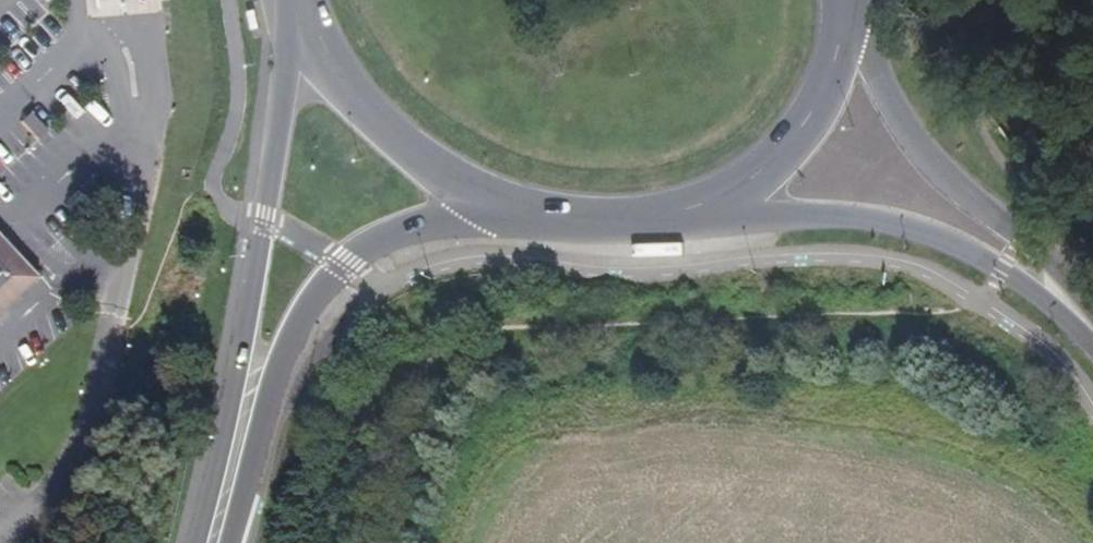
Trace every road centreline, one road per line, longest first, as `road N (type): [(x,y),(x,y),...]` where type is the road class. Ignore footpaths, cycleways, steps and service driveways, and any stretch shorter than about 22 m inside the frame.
road 1 (secondary): [(296,33),(223,448),(196,542)]
road 2 (secondary): [(231,542),(303,313),(343,265),(407,231),(516,207)]
road 3 (primary): [(682,213),(818,218),(900,231),(989,270),(1092,358)]
road 4 (primary): [(1092,321),(1060,270),(942,174),(893,101),(845,4)]
road 5 (primary): [(682,213),(770,173),(803,132),(840,48),(845,4)]
road 6 (primary): [(296,33),(381,127),(467,187),(516,207)]
road 7 (primary): [(516,207),(591,219),(682,213)]

